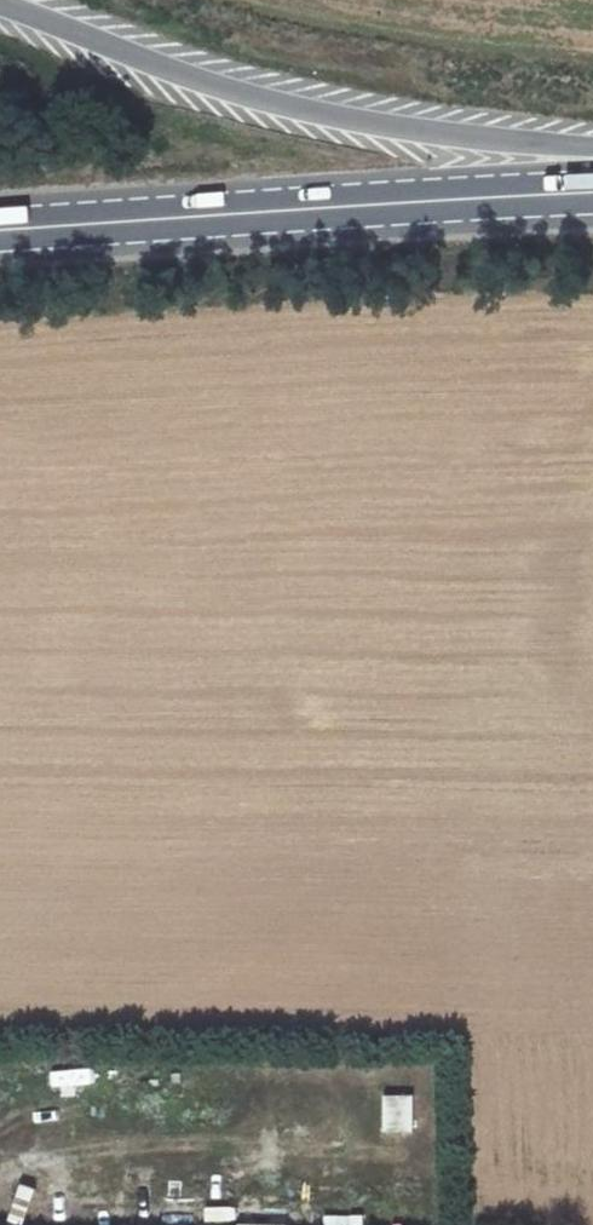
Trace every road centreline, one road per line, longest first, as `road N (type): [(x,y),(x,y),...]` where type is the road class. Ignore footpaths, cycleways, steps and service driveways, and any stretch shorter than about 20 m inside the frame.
road 1 (primary): [(592,165),(306,109),(141,63),(0,4)]
road 2 (primary): [(592,189),(0,230)]

